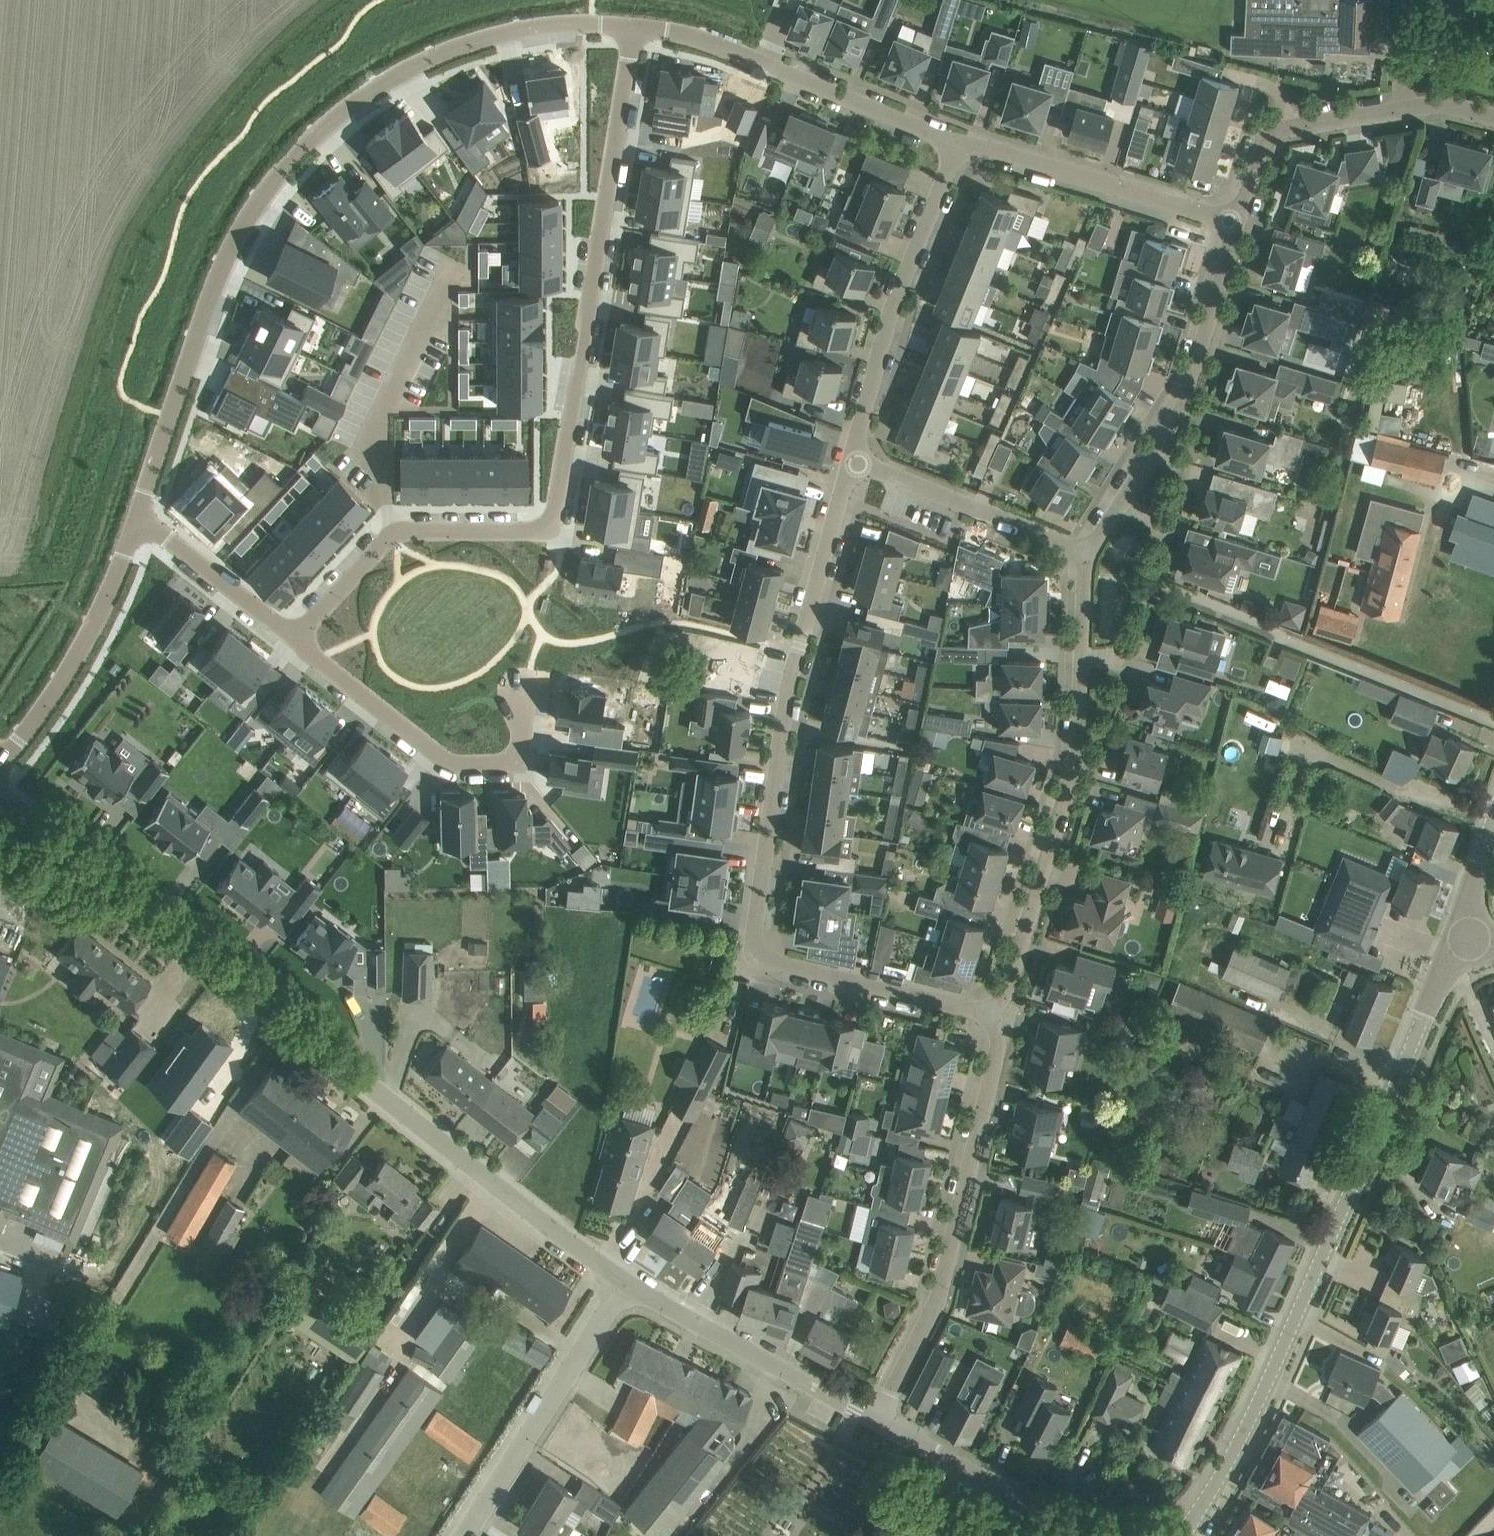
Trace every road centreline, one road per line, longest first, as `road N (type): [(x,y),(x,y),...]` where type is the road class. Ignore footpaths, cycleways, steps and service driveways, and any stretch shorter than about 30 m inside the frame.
road 1 (residential): [(297,640),(396,532),(552,526),(637,25)]
road 2 (tertiary): [(624,1288),(0,795)]
road 3 (residential): [(138,520),(220,259),(304,145),(351,102),(434,53),(539,26),(637,25)]
road 4 (residential): [(1006,1018),(780,962),(762,944),(756,922),(790,686),(850,464)]
road 5 (tertiary): [(1186,1535),(1278,1364),(1459,938)]
road 6 (residential): [(1006,1018),(1077,756),(1082,558)]
road 7 (residential): [(875,1420),(936,1293),(1006,1018)]
road 8 (residential): [(1082,558),(1165,421),(1233,224)]
road 9 (residential): [(850,464),(959,143)]
road 10 (residential): [(1233,224),(1262,143),(1283,126),(1434,101),(1493,116)]
road 11 (residential): [(297,640),(425,747),(461,764),(510,757),(526,688)]
road 12 (residential): [(465,1535),(624,1288)]
road 13 (residential): [(1233,224),(959,143)]
road 14 (tertiary): [(875,1420),(624,1288)]
road 15 (residential): [(0,766),(101,608),(138,520)]
road 16 (tertiary): [(1072,1535),(875,1420)]
road 17 (residential): [(138,520),(297,640)]
road 18 (residential): [(959,143),(780,71)]
road 19 (residential): [(637,25),(701,33),(780,71)]
road 20 (residential): [(1082,558),(950,499)]

